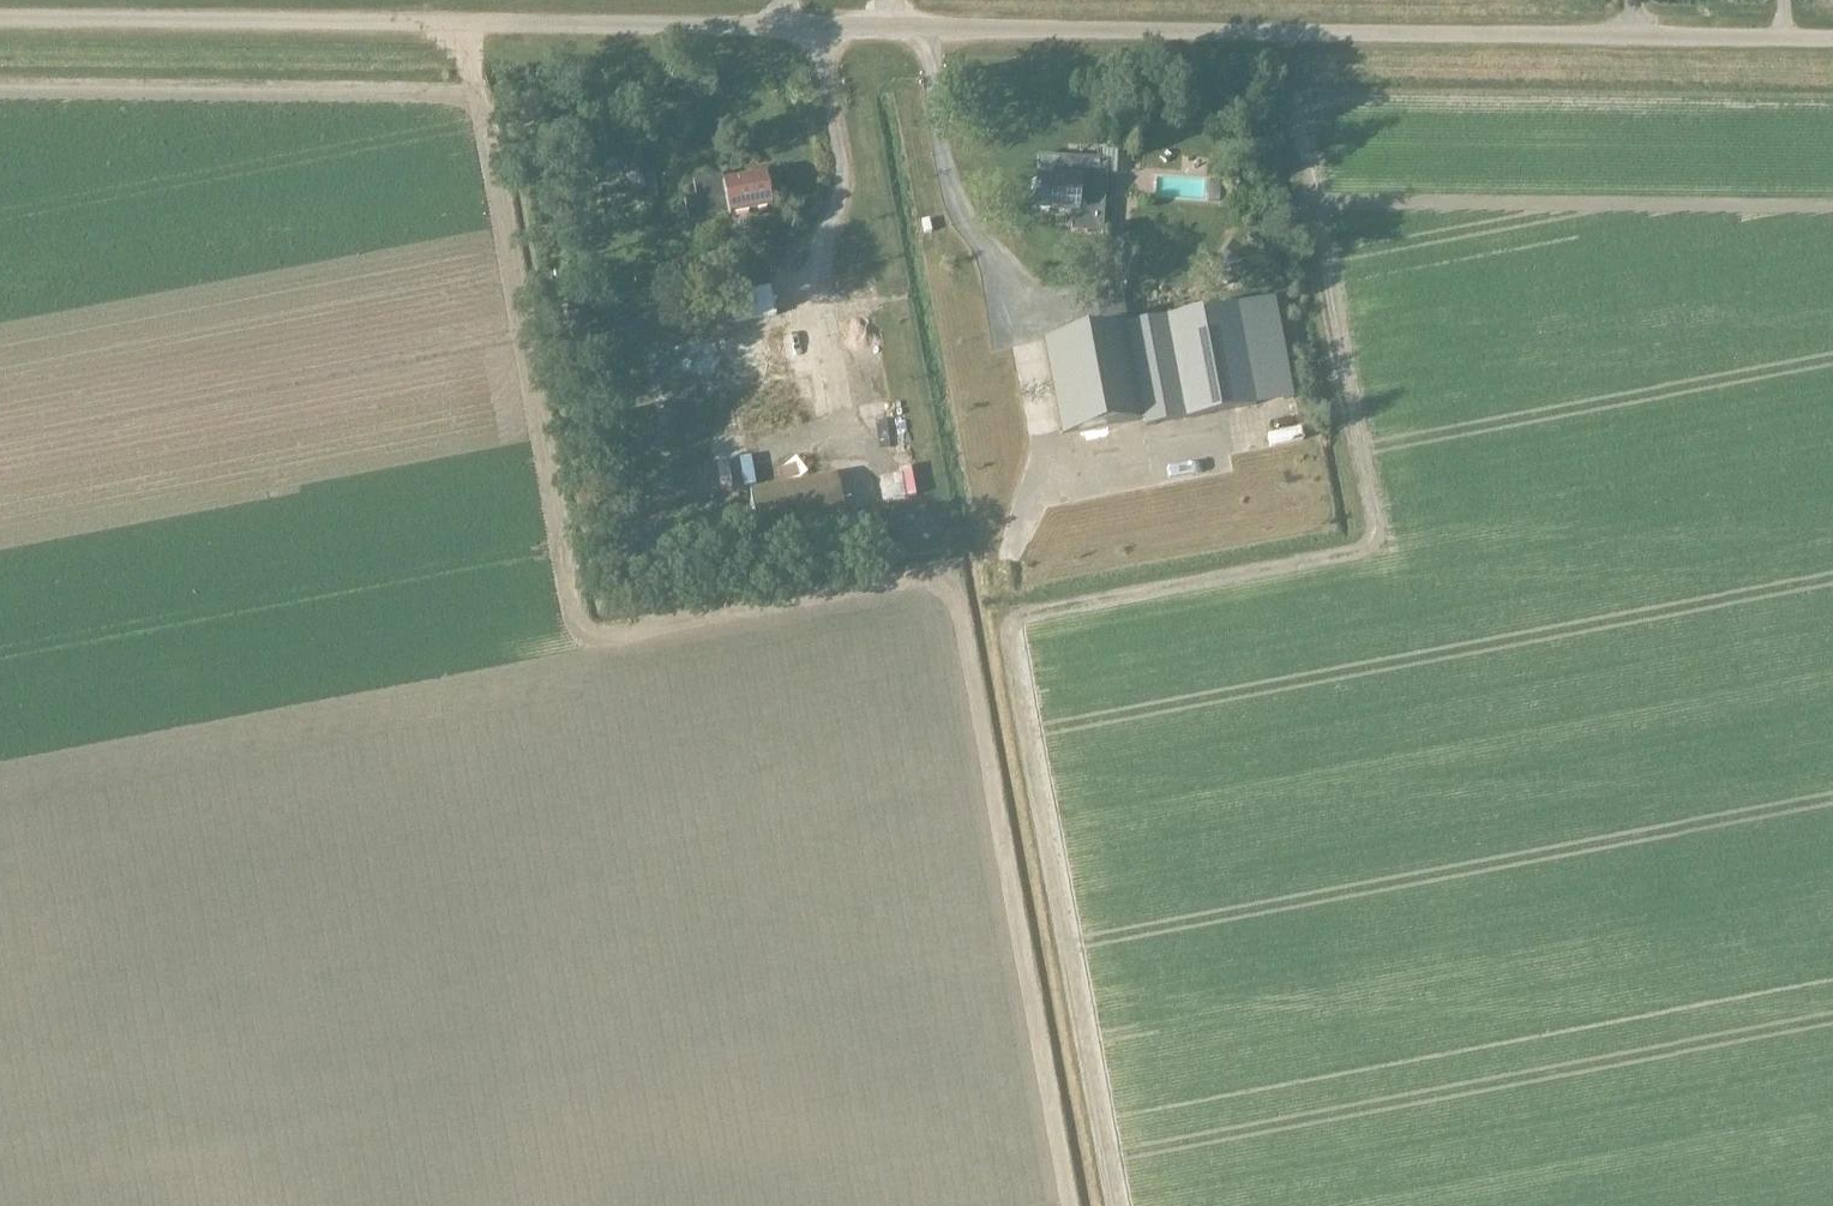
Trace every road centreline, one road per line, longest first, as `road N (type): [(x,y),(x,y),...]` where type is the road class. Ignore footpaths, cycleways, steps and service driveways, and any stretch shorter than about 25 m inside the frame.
road 1 (unclassified): [(1832,38),(0,17)]

